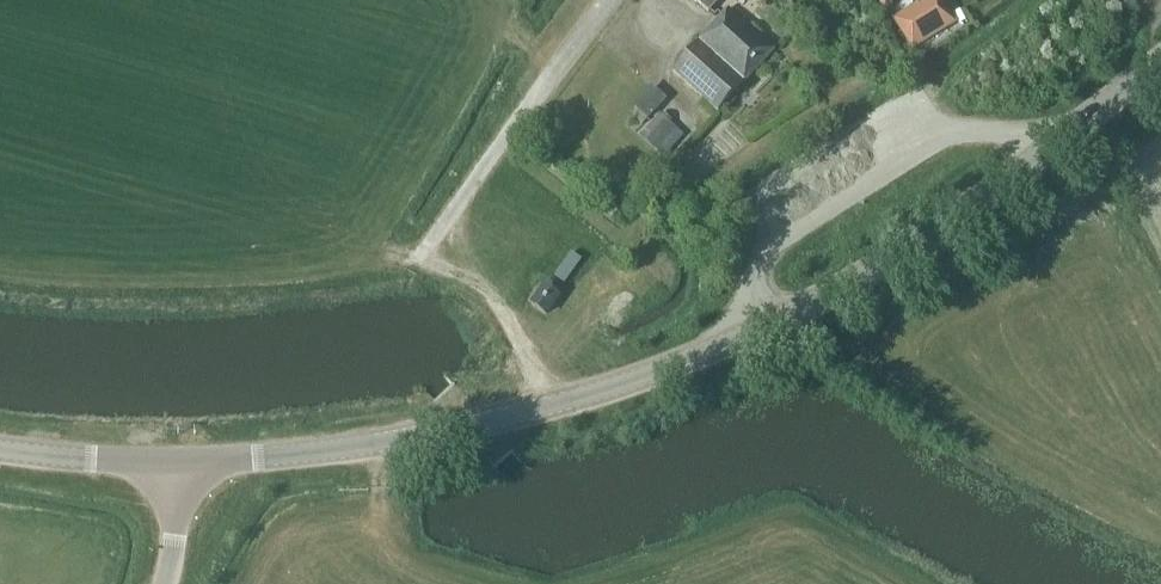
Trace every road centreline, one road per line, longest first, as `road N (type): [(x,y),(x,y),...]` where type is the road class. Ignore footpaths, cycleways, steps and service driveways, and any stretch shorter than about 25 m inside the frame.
road 1 (secondary): [(186,462),(284,458),(454,428),(727,346),(855,282),(1059,147),(1160,64)]
road 2 (residential): [(420,257),(608,0)]
road 3 (secondary): [(186,462),(0,449)]
road 4 (tertiary): [(165,583),(186,462)]

